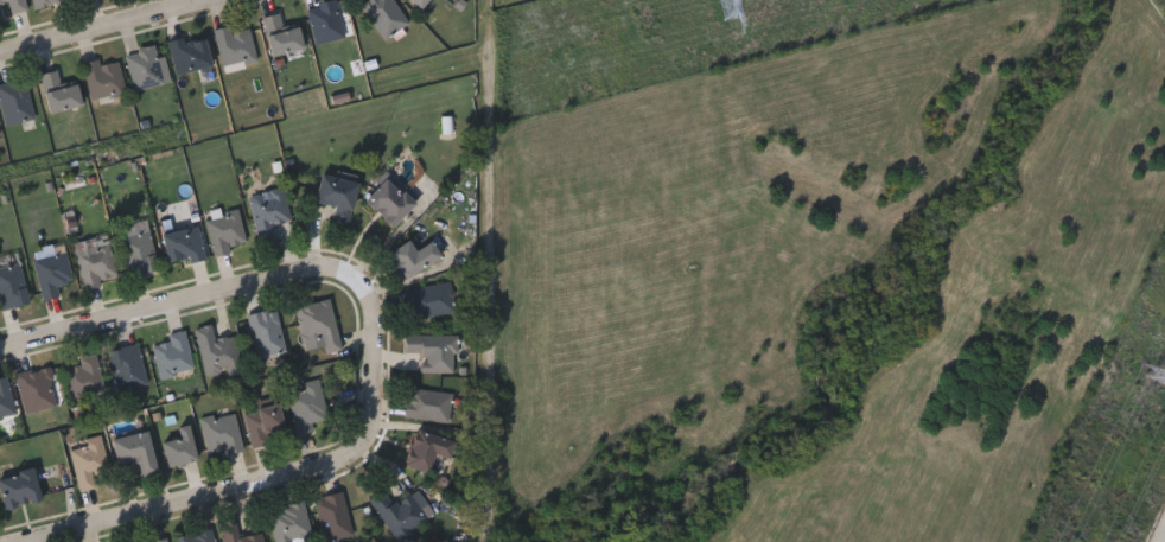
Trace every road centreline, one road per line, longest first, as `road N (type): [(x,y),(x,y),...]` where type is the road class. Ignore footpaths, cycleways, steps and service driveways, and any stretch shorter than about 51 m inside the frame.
road 1 (residential): [(495,49),(489,540)]
road 2 (residential): [(377,334),(384,436),(376,459),(54,541)]
road 3 (residential): [(377,334),(365,287),(352,274),(333,274),(0,354)]
road 4 (residential): [(187,7),(0,57)]

